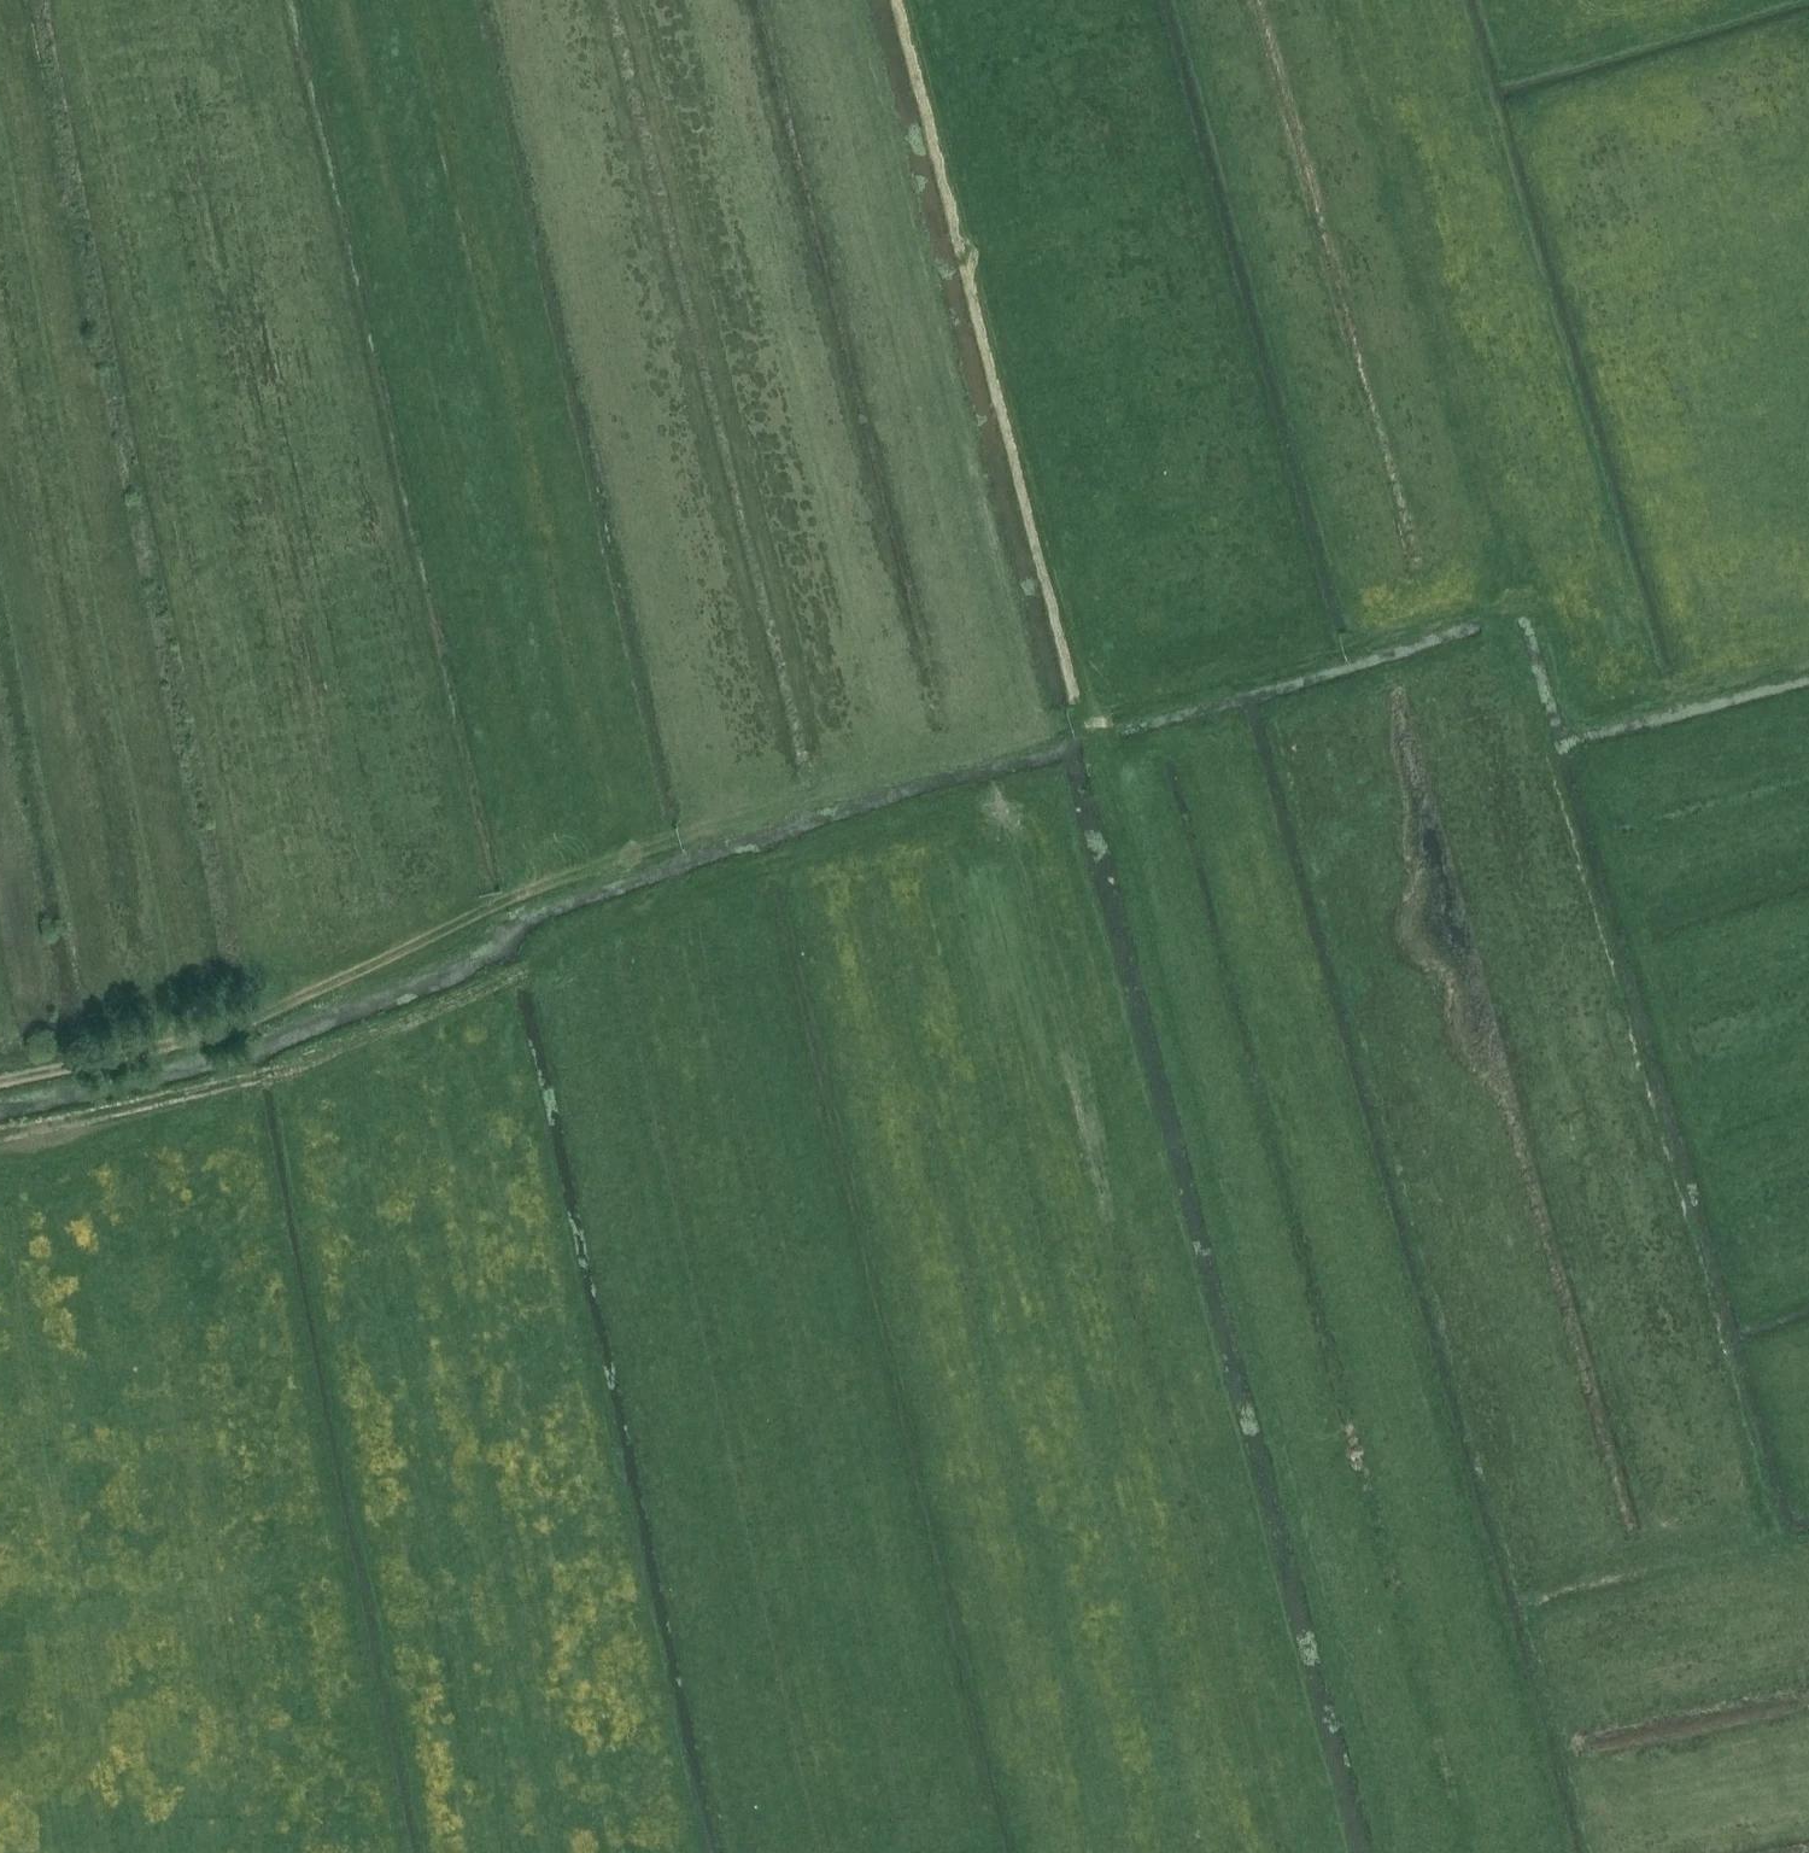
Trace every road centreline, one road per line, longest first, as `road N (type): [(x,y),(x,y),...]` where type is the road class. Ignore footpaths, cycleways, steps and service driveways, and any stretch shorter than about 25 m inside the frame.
road 1 (track): [(0,1137),(276,1079),(515,980),(632,916),(784,862),(1058,801)]
road 2 (track): [(0,1082),(177,1041)]

